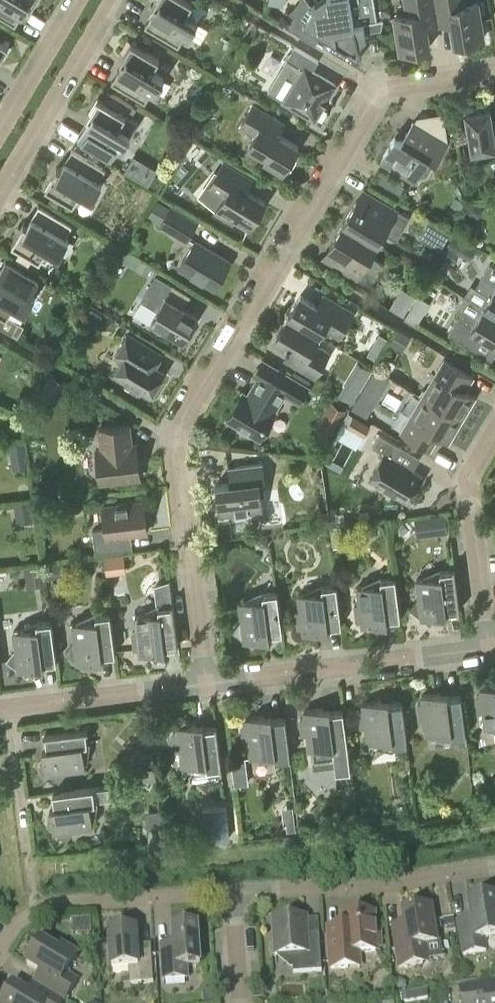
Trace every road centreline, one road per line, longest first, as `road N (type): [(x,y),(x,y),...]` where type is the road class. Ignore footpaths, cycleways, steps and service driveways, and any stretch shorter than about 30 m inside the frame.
road 1 (residential): [(205,688),(171,444),(388,88),(494,68)]
road 2 (residential): [(205,688),(489,653)]
road 3 (residential): [(230,894),(494,867)]
road 4 (residential): [(489,653),(466,487),(494,438)]
road 5 (residential): [(0,188),(112,0)]
road 6 (residential): [(34,911),(9,712)]
road 7 (residential): [(9,712),(205,688)]
road 8 (residential): [(34,911),(230,894)]
road 9 (residential): [(79,0),(0,134)]

